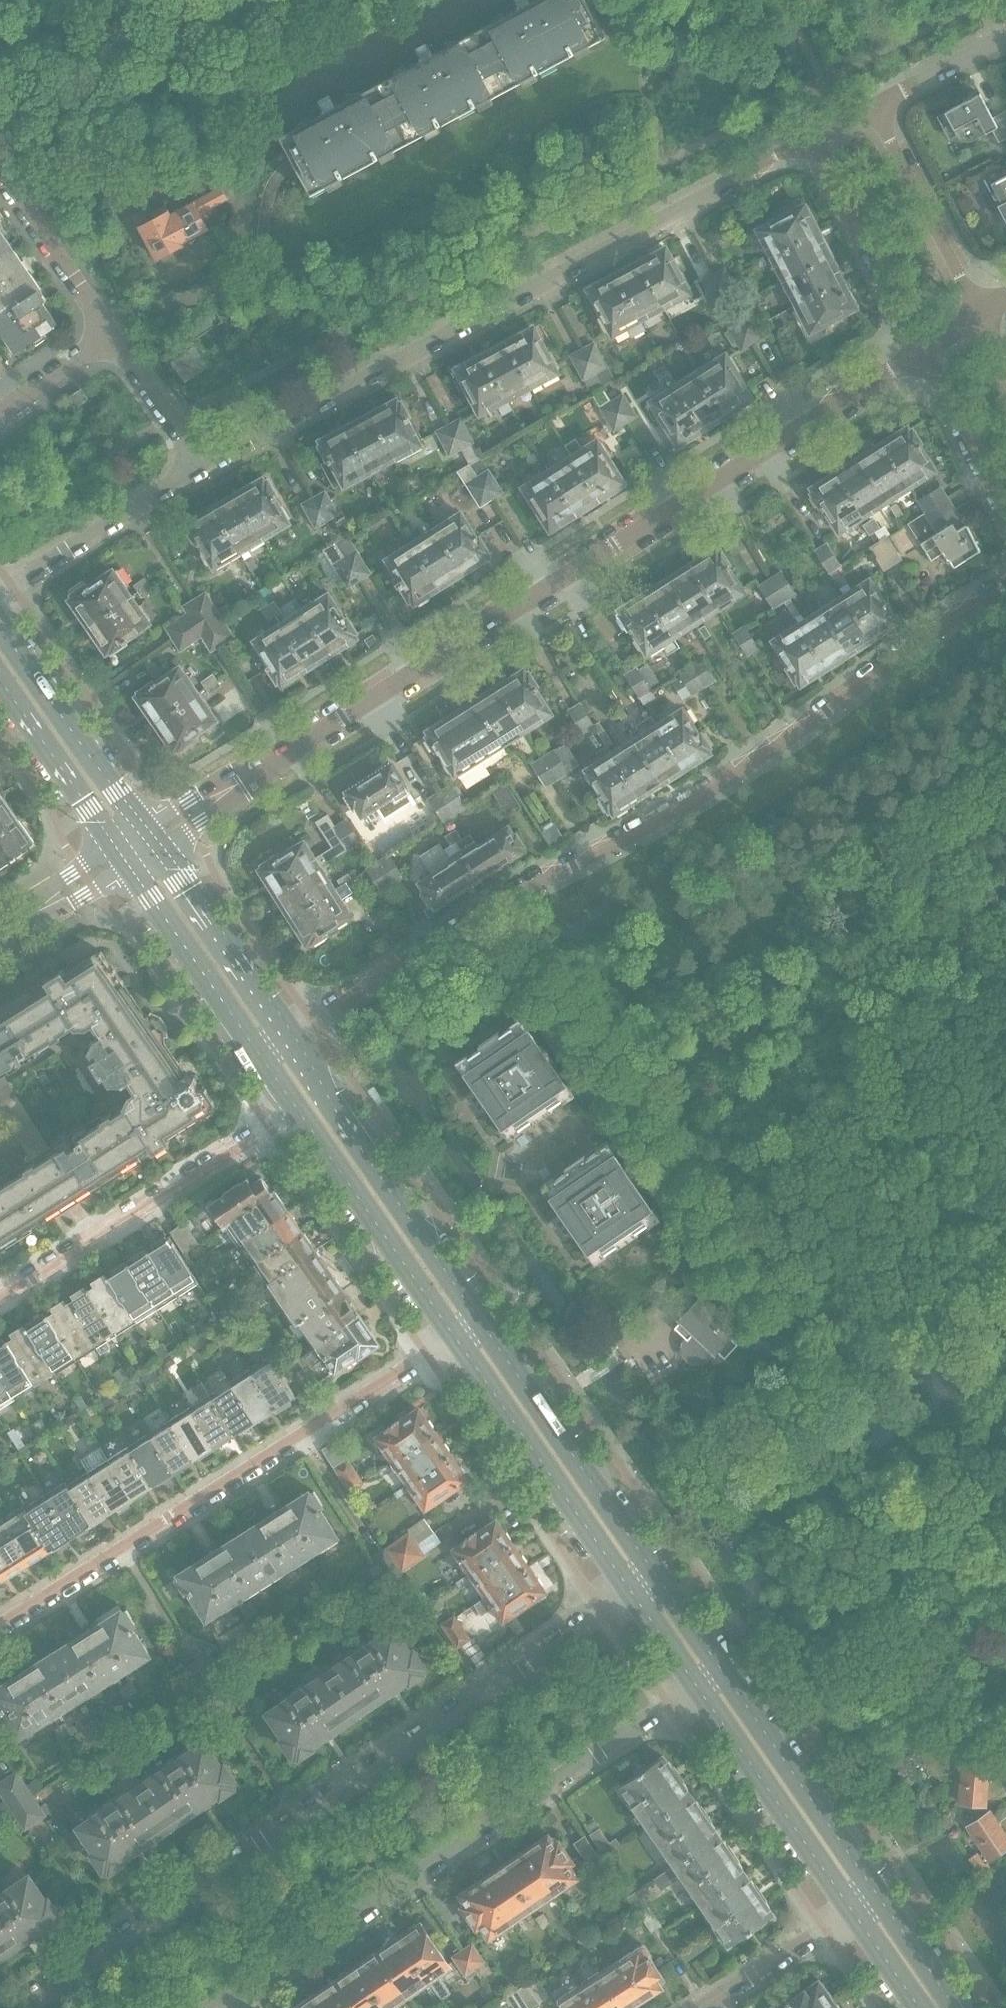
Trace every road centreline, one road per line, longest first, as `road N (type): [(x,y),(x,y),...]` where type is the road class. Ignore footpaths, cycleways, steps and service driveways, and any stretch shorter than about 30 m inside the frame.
road 1 (residential): [(1005,586),(713,787),(499,901),(289,1038)]
road 2 (residential): [(248,778),(925,348)]
road 3 (residential): [(633,1595),(36,2007)]
road 4 (residential): [(206,464),(812,138)]
road 5 (residential): [(221,2007),(697,1686)]
road 6 (residential): [(0,1625),(458,1341)]
road 7 (residential): [(298,1112),(0,1302)]
road 8 (secondary): [(484,1325),(289,1038)]
road 9 (secondary): [(458,1341),(633,1595)]
road 10 (secondary): [(657,1576),(484,1325)]
road 11 (secondary): [(298,1112),(458,1341)]
road 12 (secondary): [(697,1686),(852,1911)]
road 13 (secondary): [(877,1894),(722,1669)]
road 14 (secondary): [(148,828),(0,626)]
road 15 (residential): [(0,593),(206,464)]
road 16 (residential): [(812,138),(925,348)]
road 17 (secondary): [(128,867),(262,1058)]
road 18 (secondary): [(289,1038),(161,847)]
road 19 (residential): [(986,311),(877,109)]
road 20 (secondary): [(0,679),(116,848)]
road 21 (residential): [(0,167),(114,337)]
road 22 (residential): [(925,348),(1005,515)]
road 23 (residential): [(702,2007),(852,1911)]
road 24 (residential): [(114,337),(206,464)]
road 25 (residential): [(877,109),(1005,39)]
road 26 (secondary): [(956,2007),(877,1894)]
road 27 (residential): [(114,337),(0,414)]
road 28 (residential): [(116,848),(47,890),(13,927)]
road 29 (residential): [(13,927),(128,867)]

